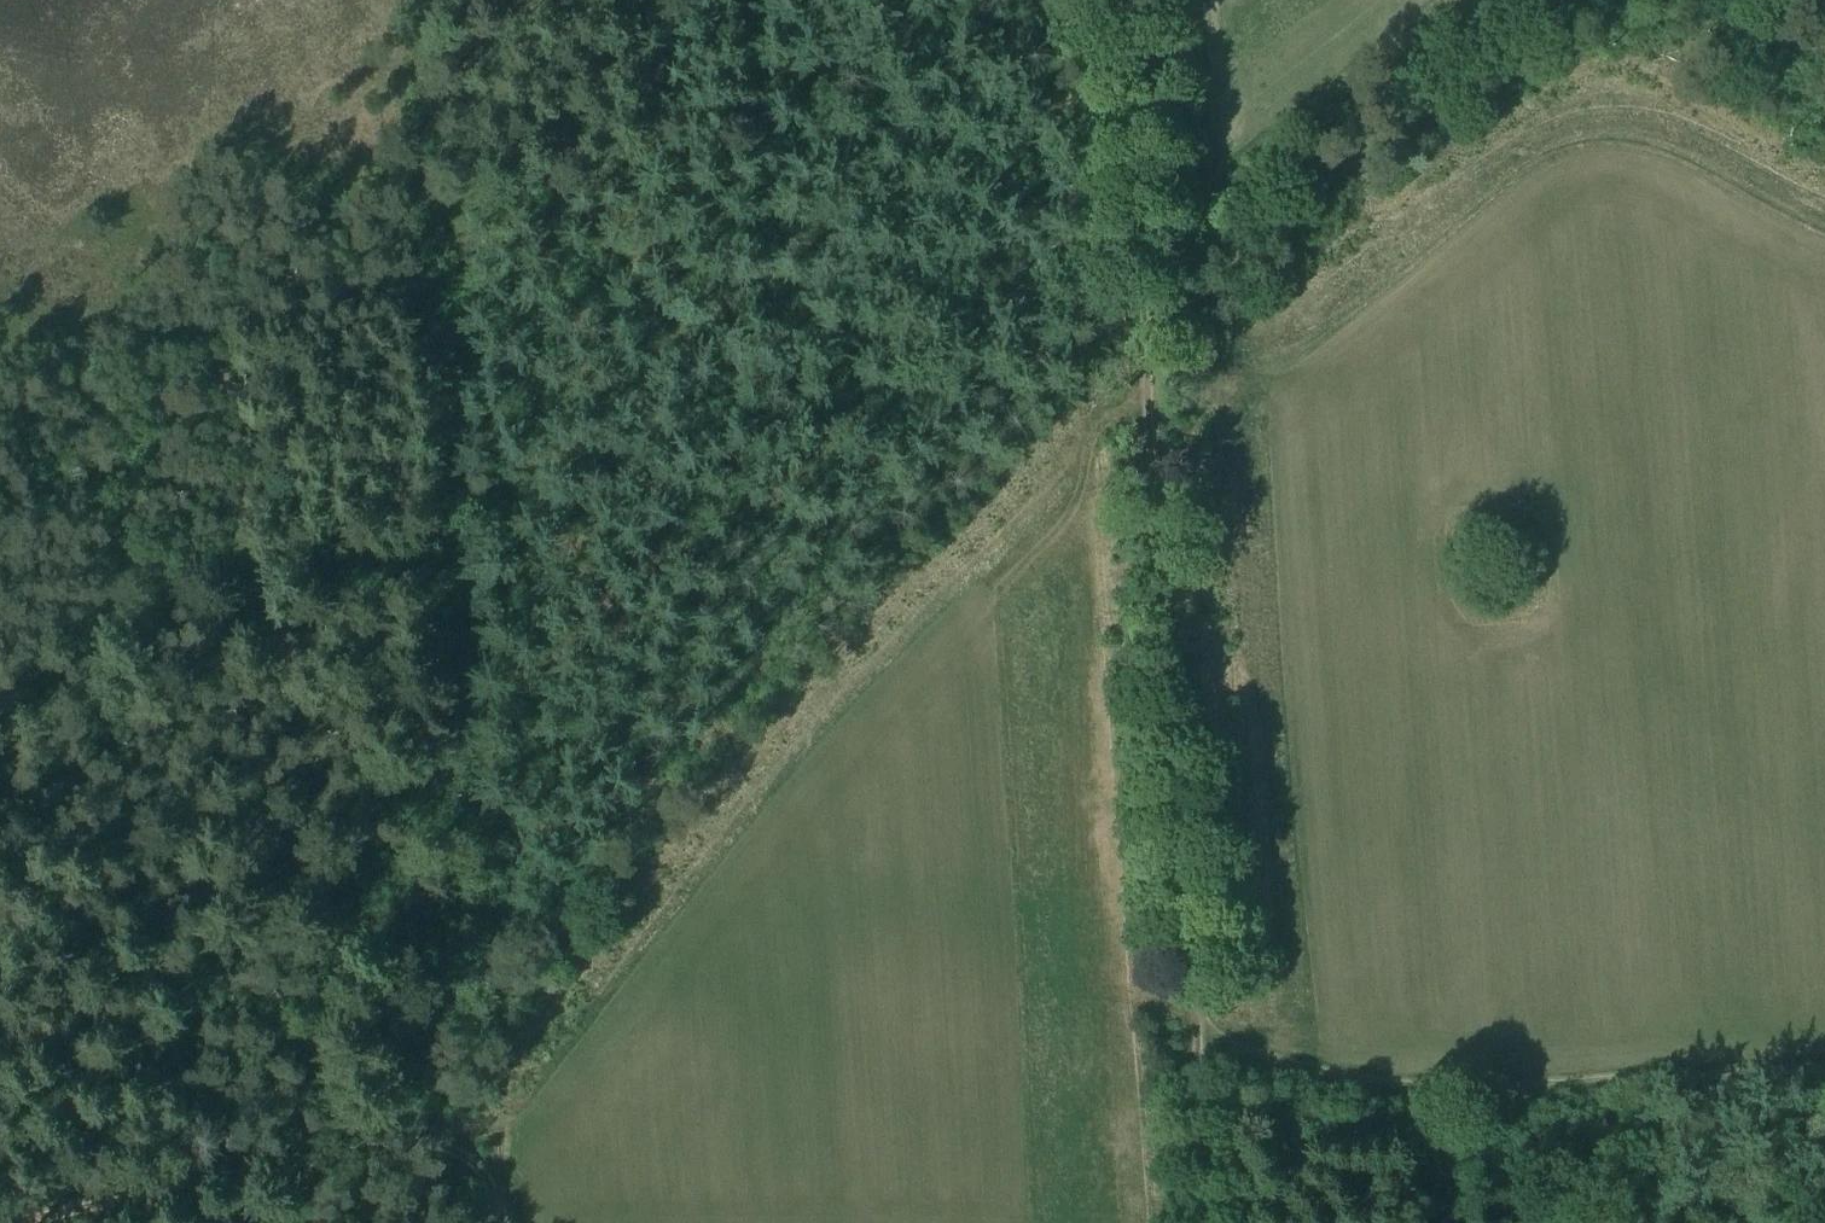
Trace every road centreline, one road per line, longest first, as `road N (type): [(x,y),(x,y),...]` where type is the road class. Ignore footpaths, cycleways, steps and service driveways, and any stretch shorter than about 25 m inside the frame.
road 1 (track): [(1221,1222),(1213,1075),(1135,368),(1114,84),(1116,0)]
road 2 (track): [(1213,1075),(1364,1100),(1824,1083)]
road 3 (track): [(43,1222),(259,1176),(437,1150),(512,1206),(516,1222)]

